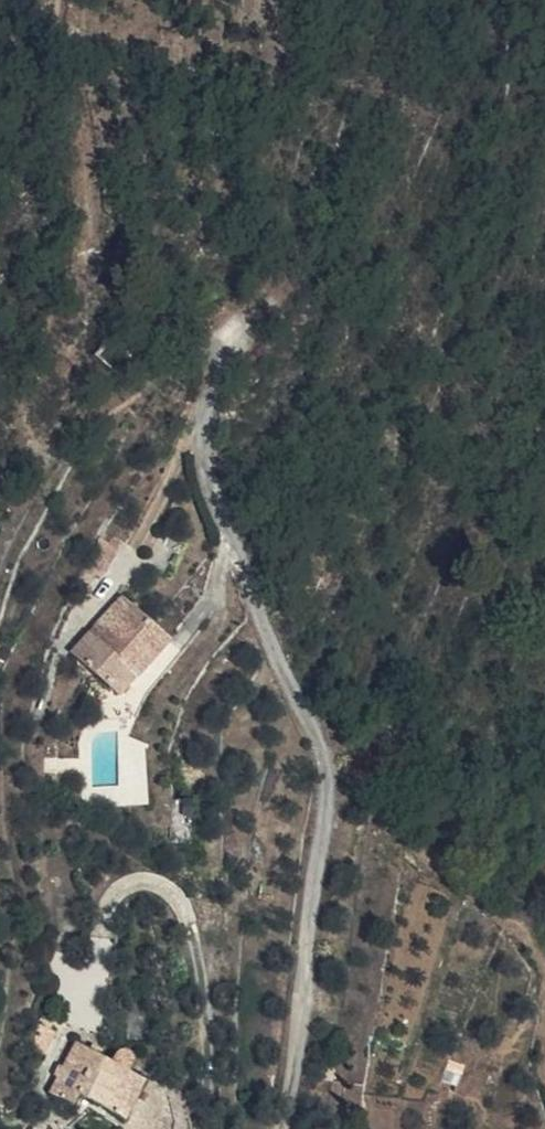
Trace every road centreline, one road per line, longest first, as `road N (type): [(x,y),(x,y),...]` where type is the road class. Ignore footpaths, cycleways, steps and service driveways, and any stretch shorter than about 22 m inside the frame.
road 1 (track): [(85,252),(89,121),(54,31),(25,0)]
road 2 (track): [(78,434),(46,461),(0,551)]

